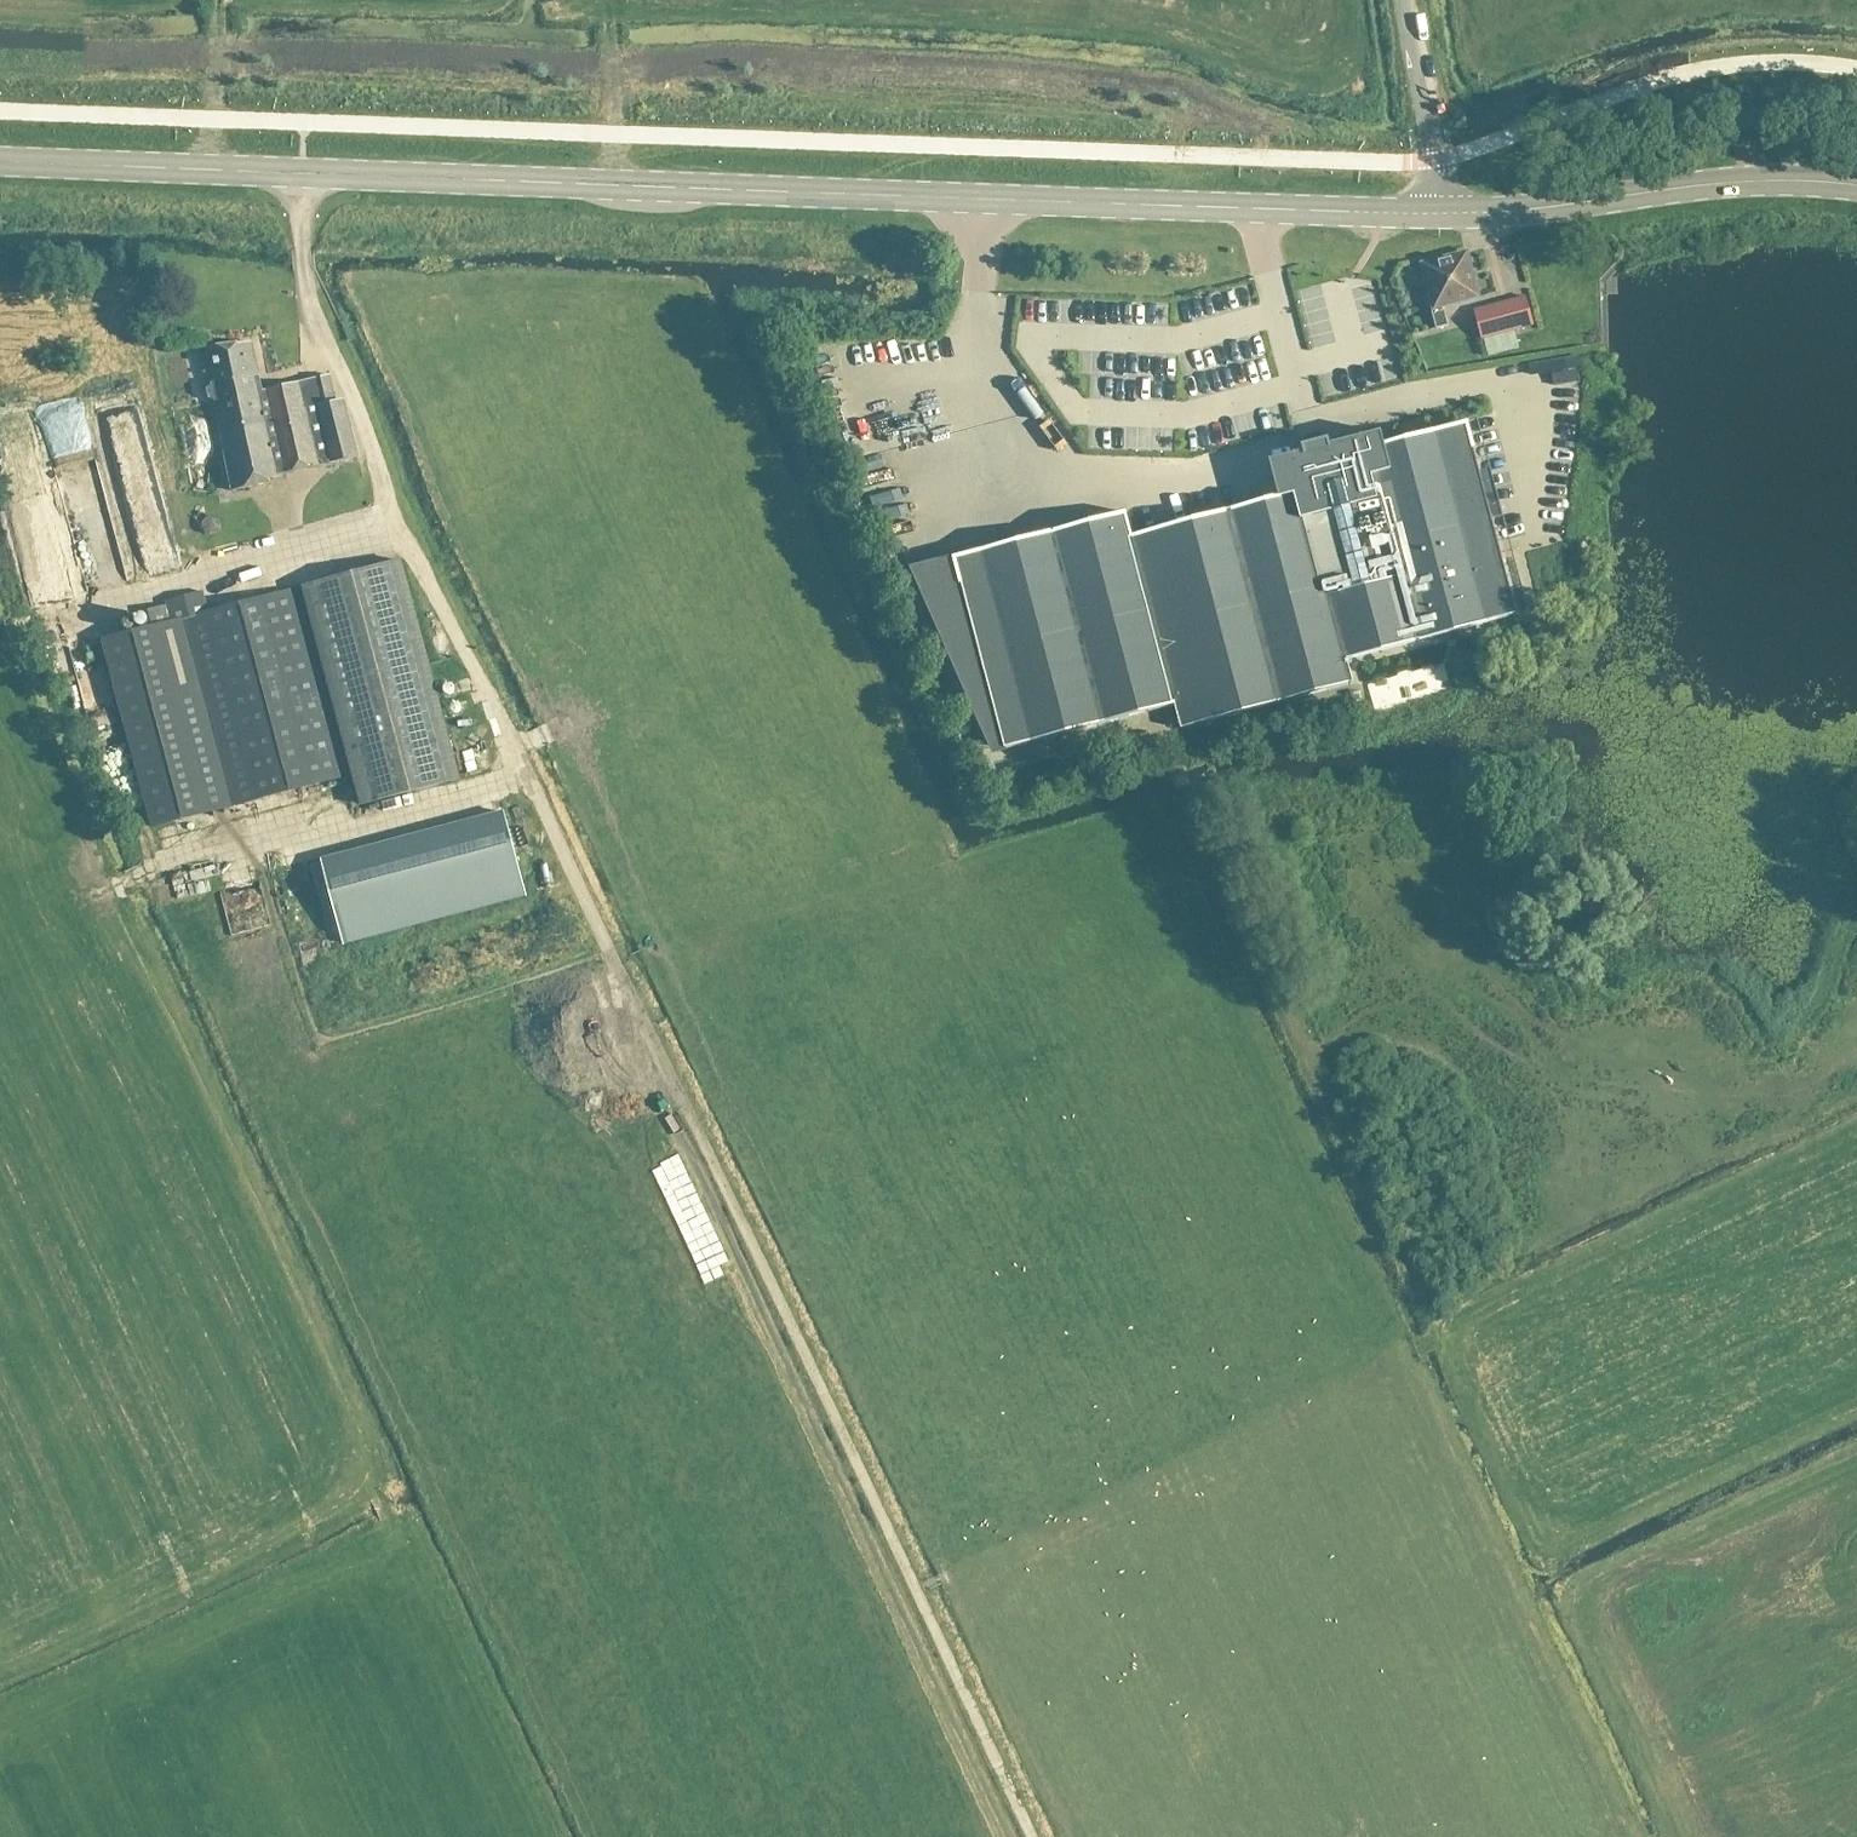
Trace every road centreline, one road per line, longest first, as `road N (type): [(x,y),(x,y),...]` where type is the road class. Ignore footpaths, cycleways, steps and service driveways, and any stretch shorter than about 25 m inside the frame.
road 1 (secondary): [(1433,214),(0,164)]
road 2 (track): [(391,513),(534,785),(584,899)]
road 3 (secondary): [(1856,187),(1752,182),(1433,214)]
road 4 (unclassified): [(1433,214),(1434,161),(1403,0)]

